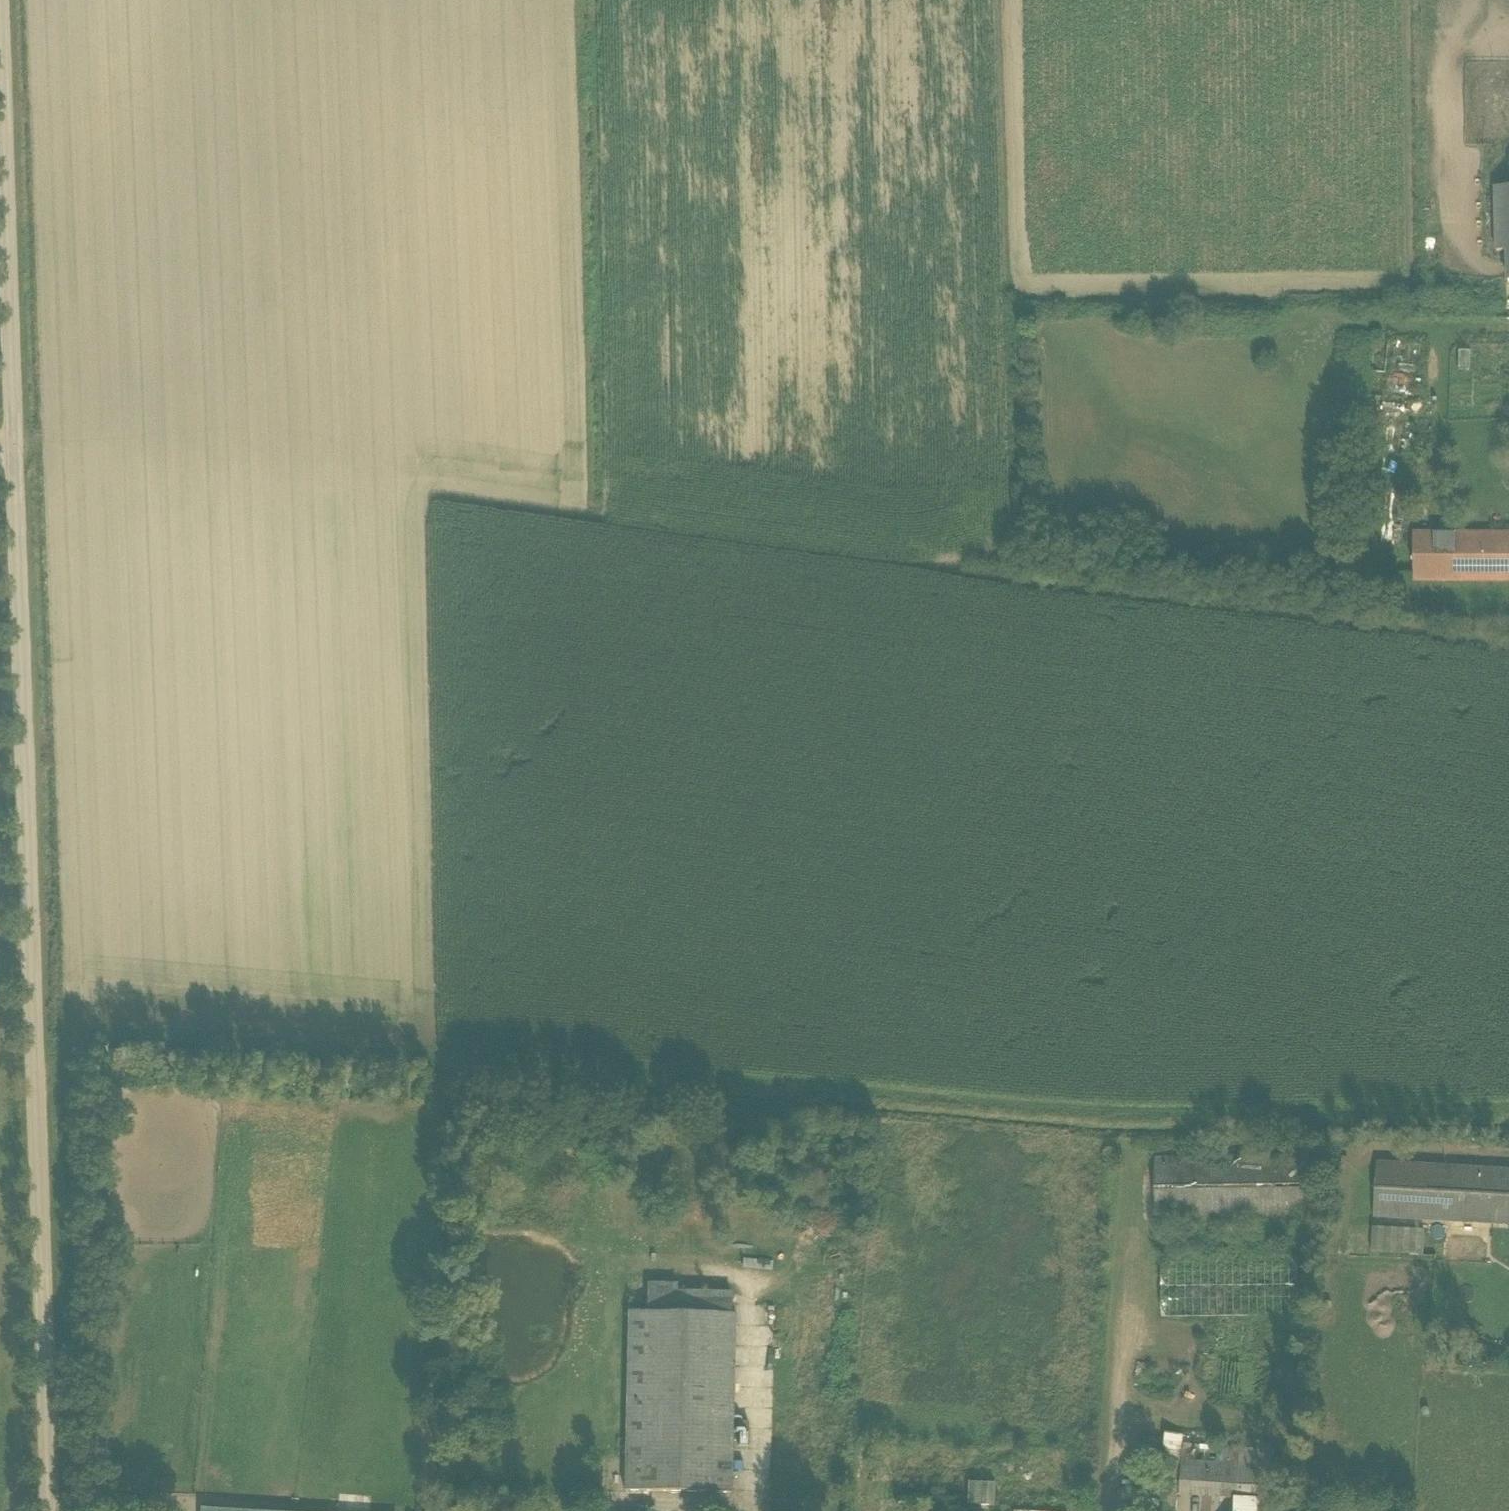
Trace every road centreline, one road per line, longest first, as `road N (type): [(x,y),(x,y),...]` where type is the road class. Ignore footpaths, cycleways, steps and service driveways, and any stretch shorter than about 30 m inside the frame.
road 1 (unclassified): [(46,1510),(21,448),(0,39)]

